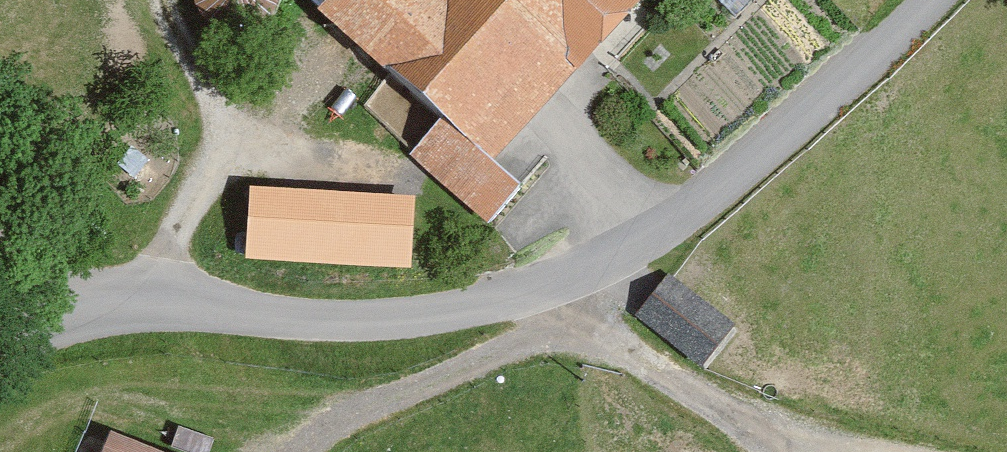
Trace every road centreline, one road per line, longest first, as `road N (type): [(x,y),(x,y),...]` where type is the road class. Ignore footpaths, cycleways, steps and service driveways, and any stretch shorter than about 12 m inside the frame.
road 1 (unclassified): [(0,351),(94,318),(168,312),(382,319),(446,312),(567,280),(688,212),(930,0)]

